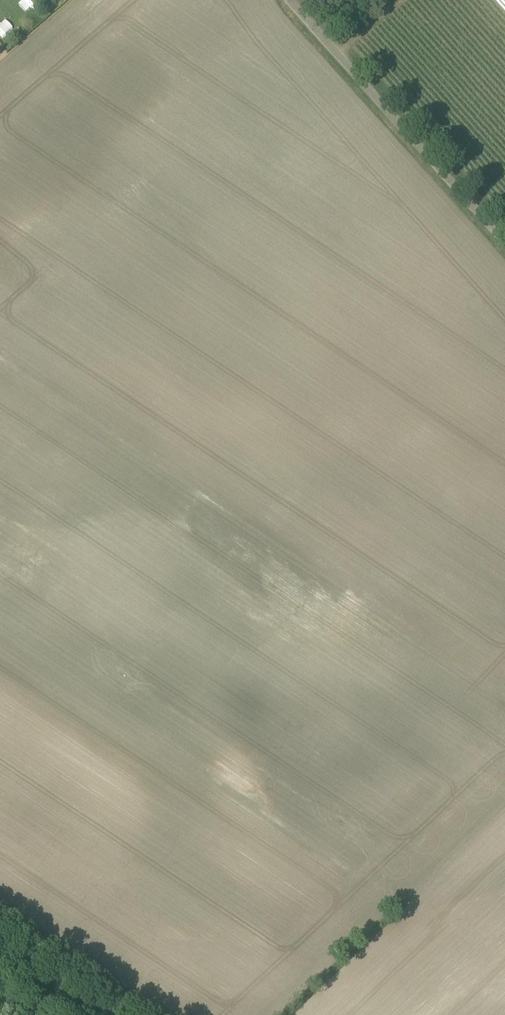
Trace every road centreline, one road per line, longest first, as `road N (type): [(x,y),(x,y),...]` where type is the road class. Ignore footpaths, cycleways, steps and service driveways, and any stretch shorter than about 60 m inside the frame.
road 1 (unclassified): [(504,234),(295,0)]
road 2 (track): [(158,1014),(0,908)]

